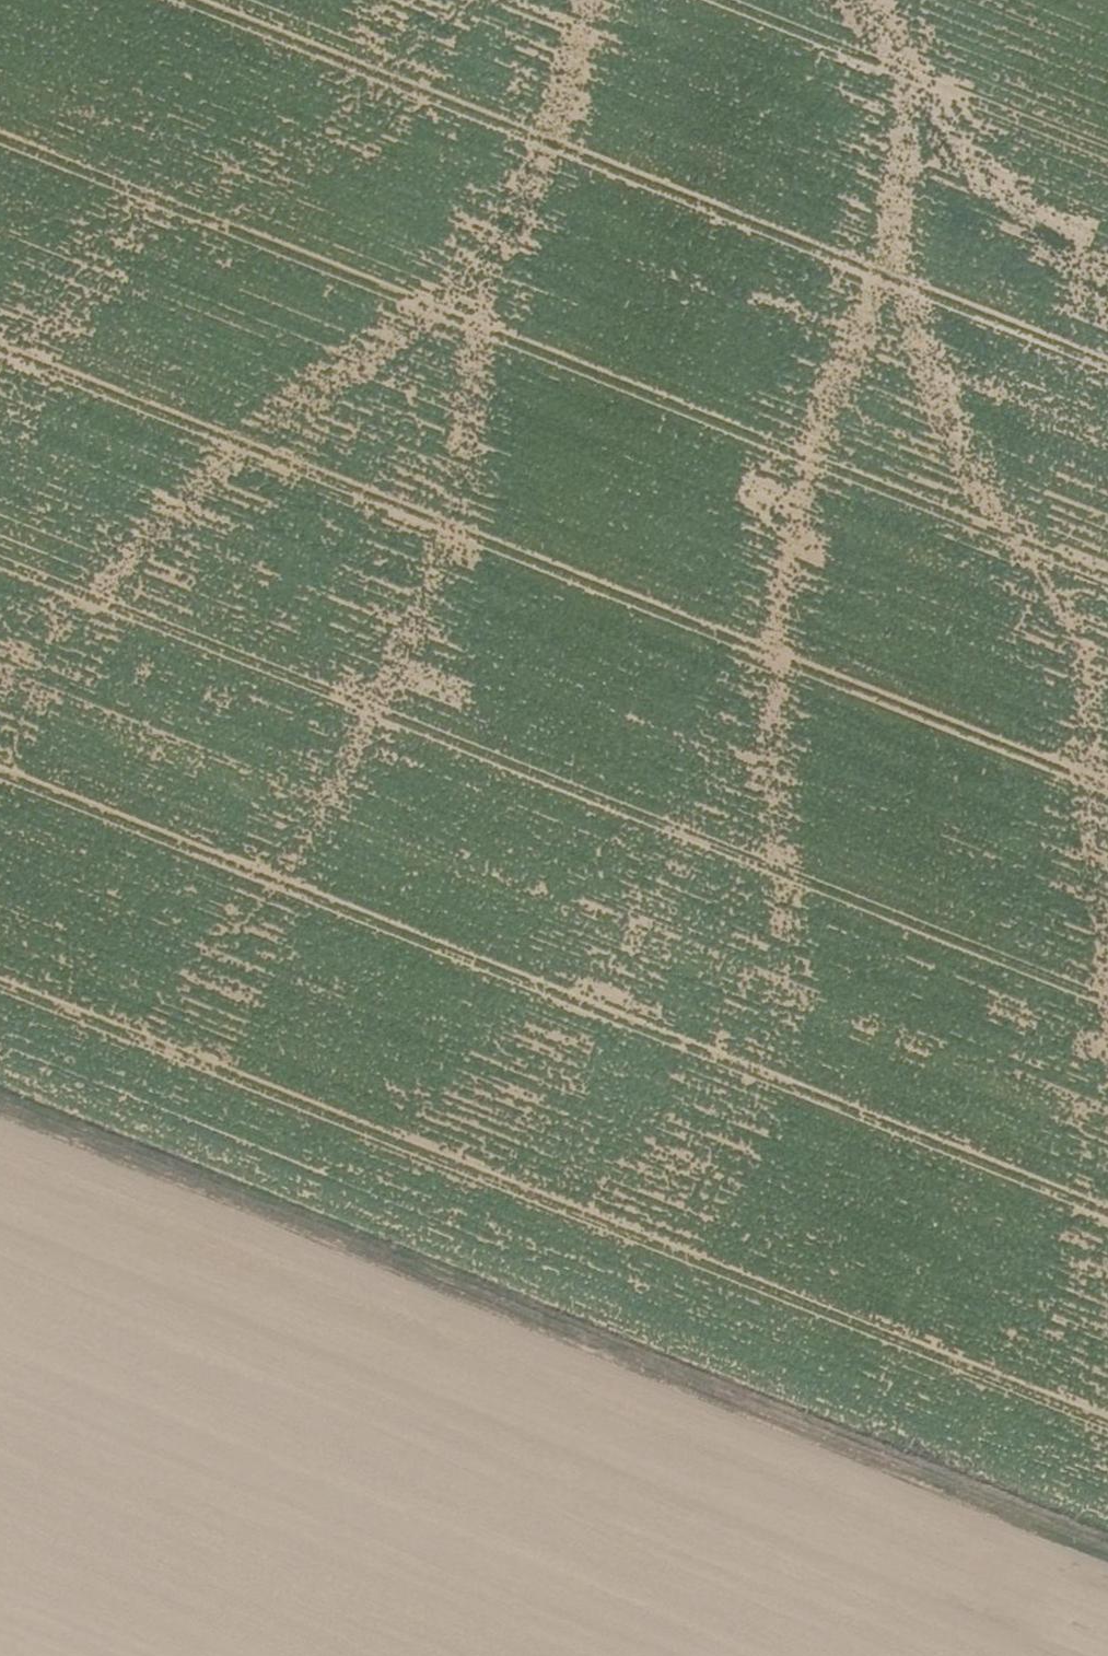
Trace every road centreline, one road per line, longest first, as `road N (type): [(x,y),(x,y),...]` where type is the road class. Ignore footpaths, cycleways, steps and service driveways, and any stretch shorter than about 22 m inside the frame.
road 1 (track): [(1107,1546),(0,1106)]

